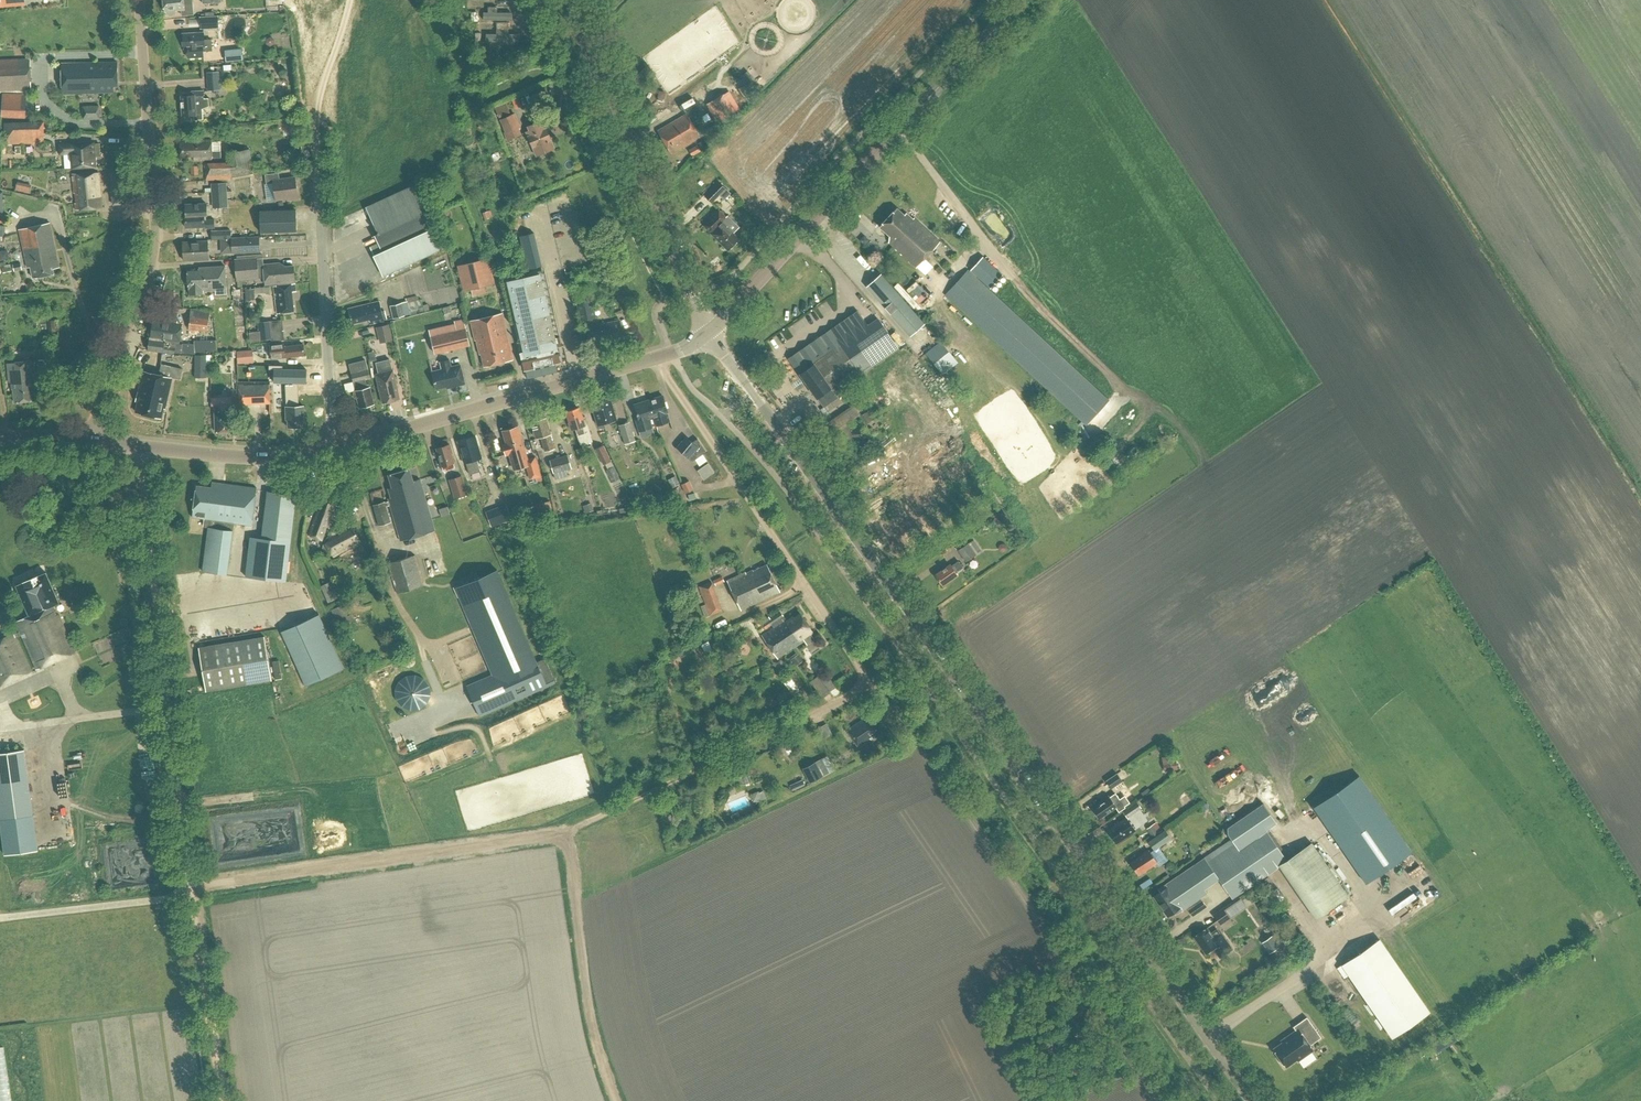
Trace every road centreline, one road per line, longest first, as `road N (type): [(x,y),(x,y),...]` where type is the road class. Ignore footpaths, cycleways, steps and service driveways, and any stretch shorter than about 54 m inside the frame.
road 1 (tertiary): [(1253,1100),(708,333)]
road 2 (track): [(660,356),(870,683),(1159,1100)]
road 3 (track): [(190,885),(565,831),(870,683)]
road 4 (tertiary): [(708,333),(1022,0)]
road 5 (residential): [(335,448),(315,101),(352,0)]
road 6 (residential): [(140,0),(157,230),(139,304),(97,407),(93,442)]
road 7 (unclassified): [(191,894),(139,446)]
road 8 (tertiary): [(335,448),(674,352),(708,333)]
road 9 (tertiary): [(708,333),(575,0)]
road 10 (track): [(565,831),(601,1070),(616,1100)]
road 11 (tertiary): [(335,448),(277,457),(139,446)]
road 12 (track): [(222,1100),(194,915)]

